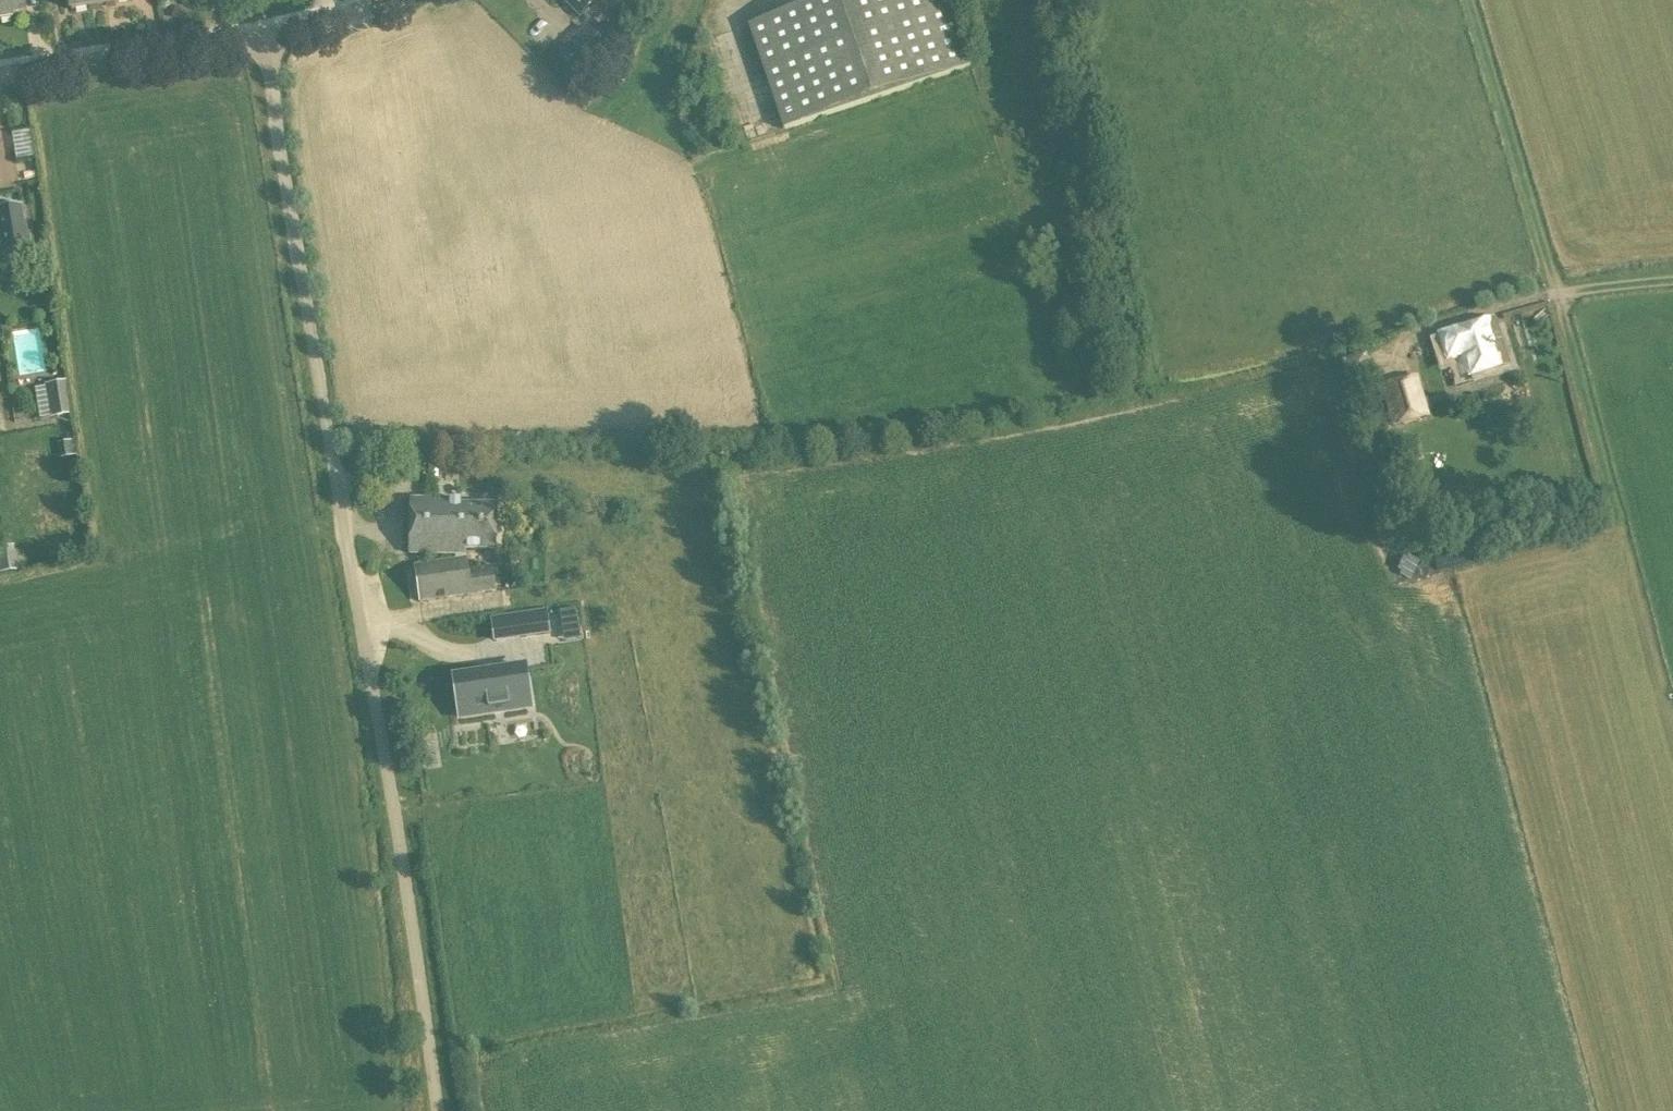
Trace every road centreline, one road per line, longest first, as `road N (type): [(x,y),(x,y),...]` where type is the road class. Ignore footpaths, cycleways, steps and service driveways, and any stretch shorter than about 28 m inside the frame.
road 1 (unclassified): [(439,1110),(286,175)]
road 2 (track): [(1672,283),(1551,294),(1464,0)]
road 3 (residential): [(0,78),(264,37)]
road 4 (residential): [(286,175),(264,37)]
road 5 (residential): [(264,37),(391,0)]

